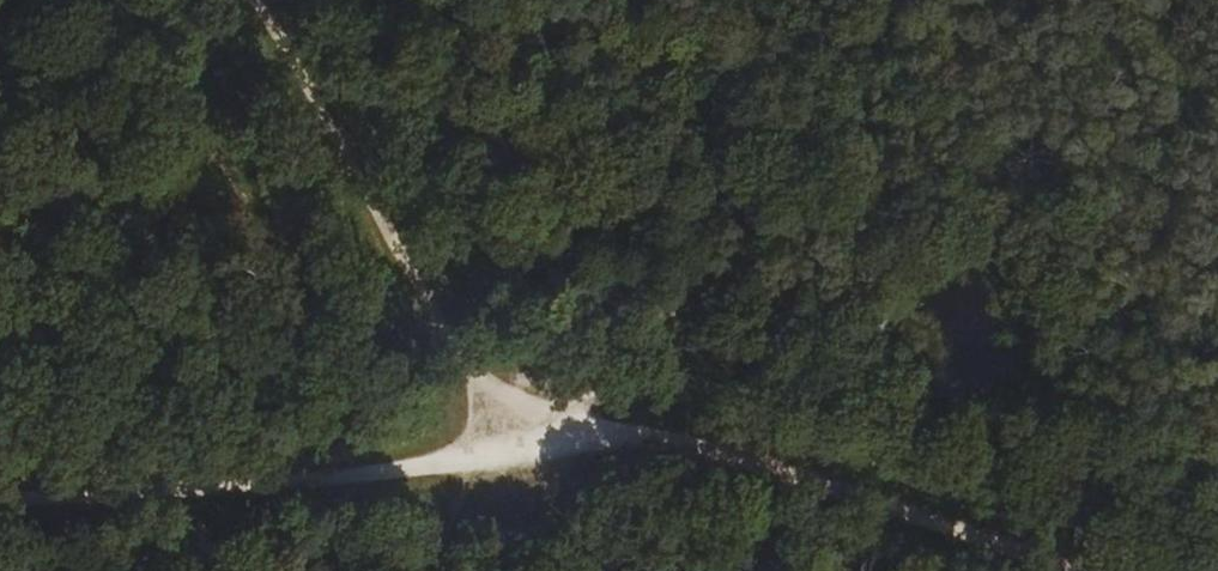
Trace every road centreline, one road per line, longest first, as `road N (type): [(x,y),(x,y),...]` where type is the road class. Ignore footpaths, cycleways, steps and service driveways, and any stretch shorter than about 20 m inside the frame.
road 1 (track): [(455,462),(541,428),(669,441),(1100,570)]
road 2 (track): [(905,0),(541,428)]
road 3 (track): [(252,0),(470,370),(541,428)]
road 4 (track): [(0,499),(455,462)]

